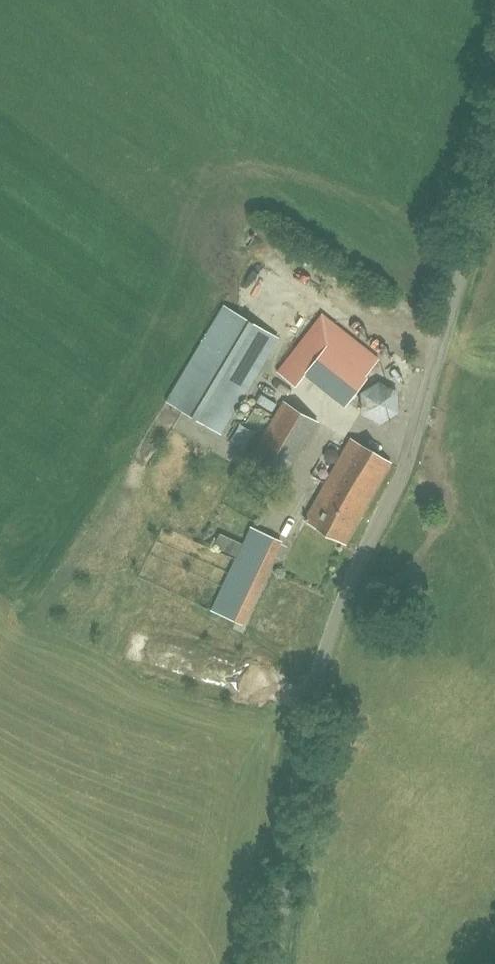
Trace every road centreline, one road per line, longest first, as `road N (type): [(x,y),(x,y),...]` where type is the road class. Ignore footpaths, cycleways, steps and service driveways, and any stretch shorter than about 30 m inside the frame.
road 1 (unclassified): [(266,963),(314,681),(449,318),(494,159)]

